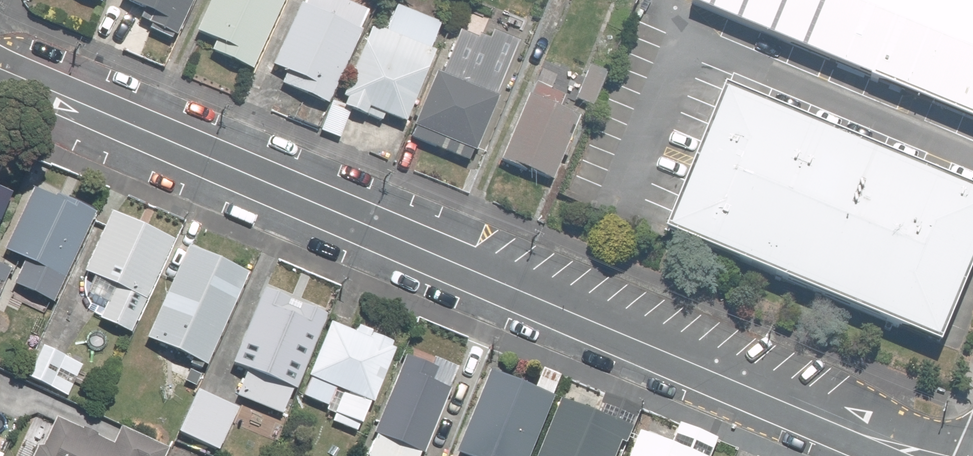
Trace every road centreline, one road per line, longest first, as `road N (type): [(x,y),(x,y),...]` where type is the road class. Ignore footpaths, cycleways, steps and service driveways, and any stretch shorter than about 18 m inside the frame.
road 1 (residential): [(0,65),(930,455)]

